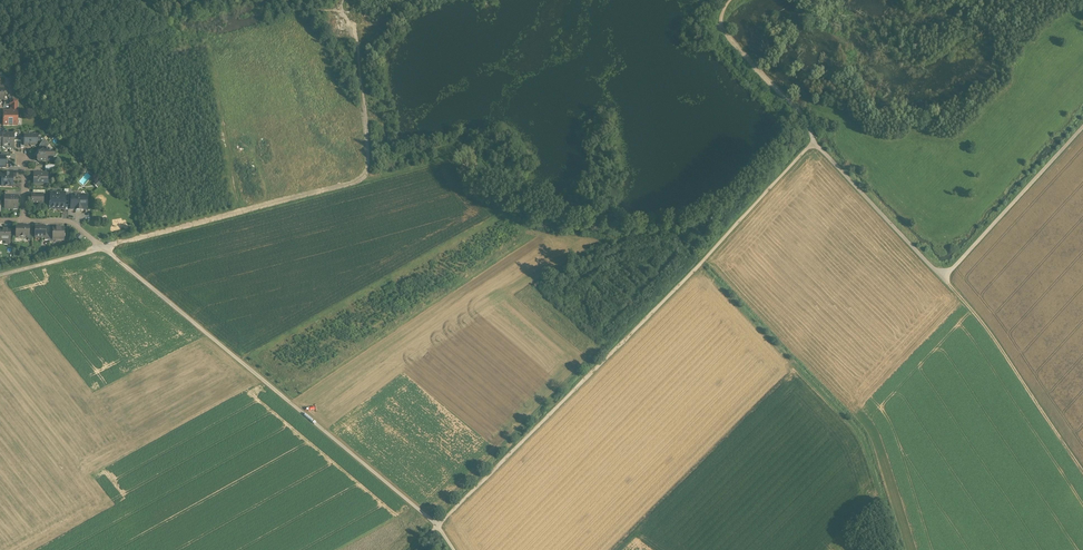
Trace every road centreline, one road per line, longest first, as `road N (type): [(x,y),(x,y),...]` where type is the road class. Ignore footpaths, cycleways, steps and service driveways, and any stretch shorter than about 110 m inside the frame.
road 1 (track): [(438,526),(813,143)]
road 2 (track): [(103,249),(438,526)]
road 3 (track): [(898,549),(861,437),(699,266)]
road 4 (track): [(103,249),(355,181),(368,158),(366,123)]
road 5 (track): [(602,348),(430,519)]
road 6 (track): [(1082,472),(991,334),(942,277)]
road 7 (track): [(0,56),(167,34),(106,0)]
road 8 (track): [(1082,128),(942,277)]
road 9 (track): [(813,143),(942,277)]
road 10 (track): [(731,0),(720,19),(725,32),(810,128)]

